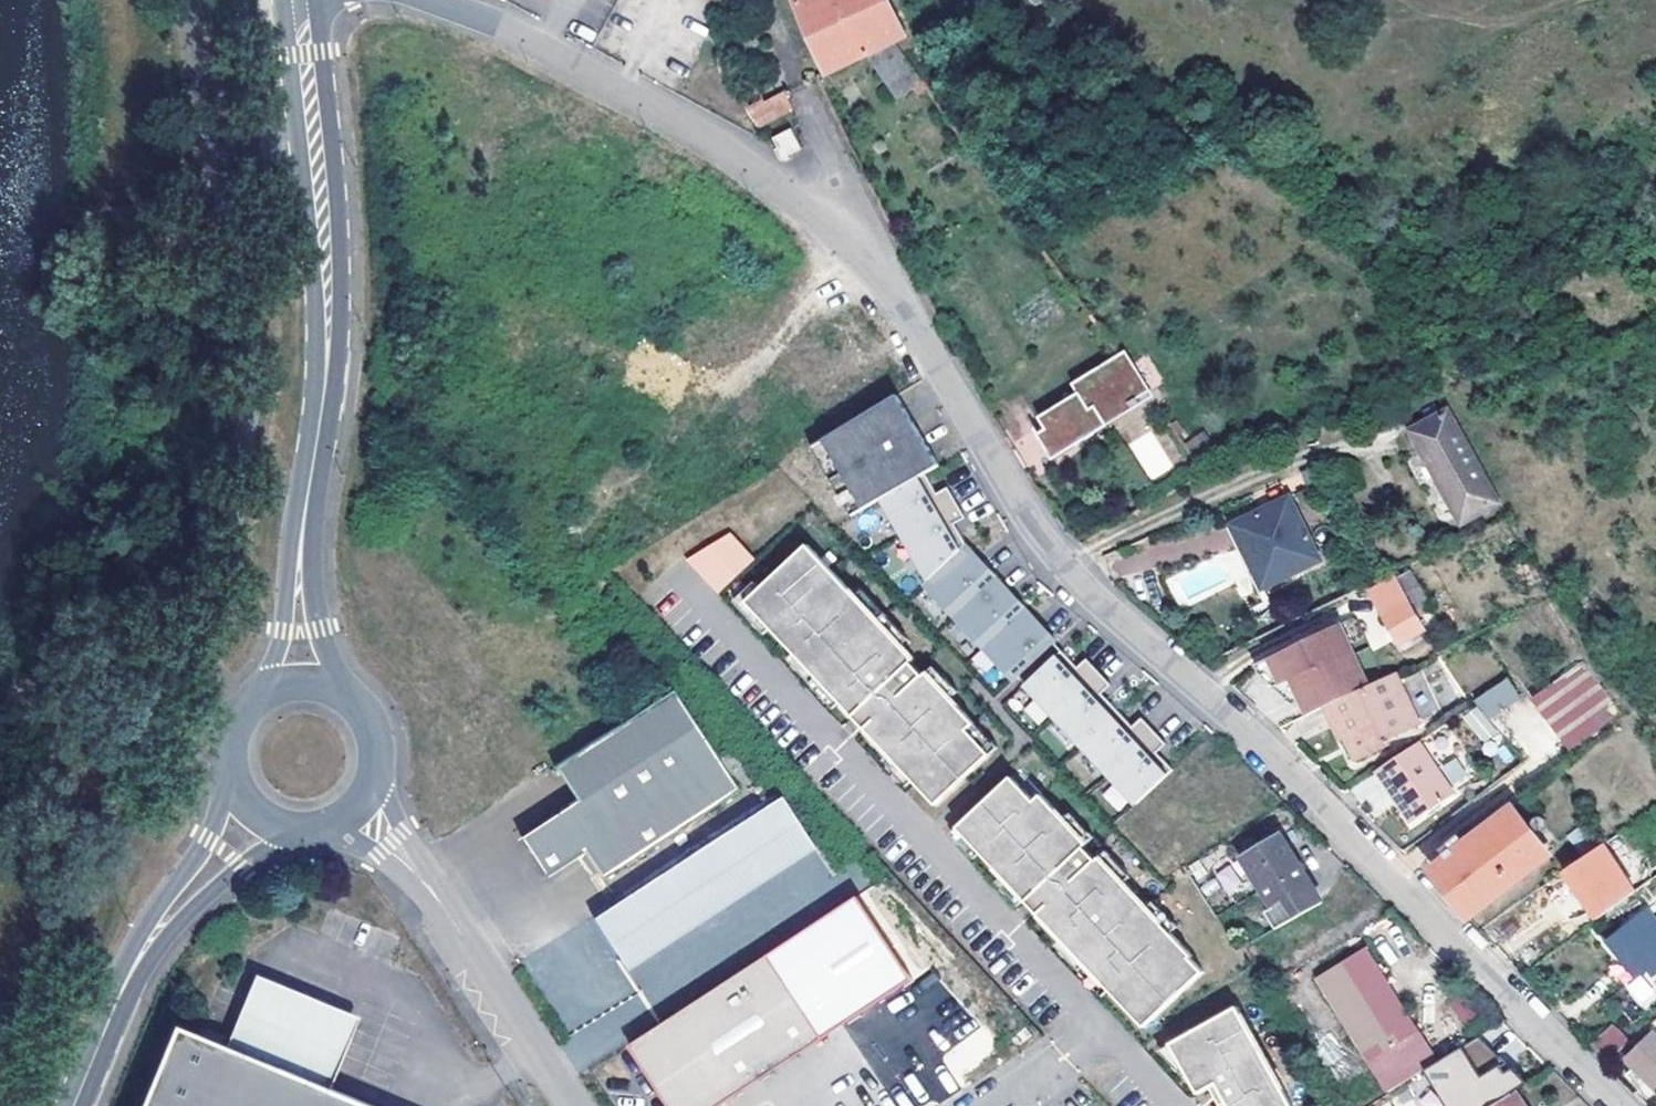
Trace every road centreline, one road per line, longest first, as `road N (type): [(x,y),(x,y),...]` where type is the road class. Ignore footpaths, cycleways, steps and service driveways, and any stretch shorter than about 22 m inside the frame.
road 1 (residential): [(1619,1105),(1284,768),(1056,559),(913,321),(861,256),(699,135),(525,37),(438,0)]
road 2 (secondary): [(302,682),(299,593),(330,287),(301,0)]
road 3 (residential): [(355,807),(411,863),(575,1105)]
road 4 (secondary): [(74,1105),(151,939)]
road 5 (secondary): [(232,777),(151,939)]
road 6 (secondary): [(151,939),(291,828)]
road 7 (secondary): [(355,807),(376,756),(370,728),(354,704),(302,682)]
road 8 (residential): [(982,1105),(1101,1026)]
road 9 (secondary): [(302,682),(275,687),(236,723),(232,777)]

